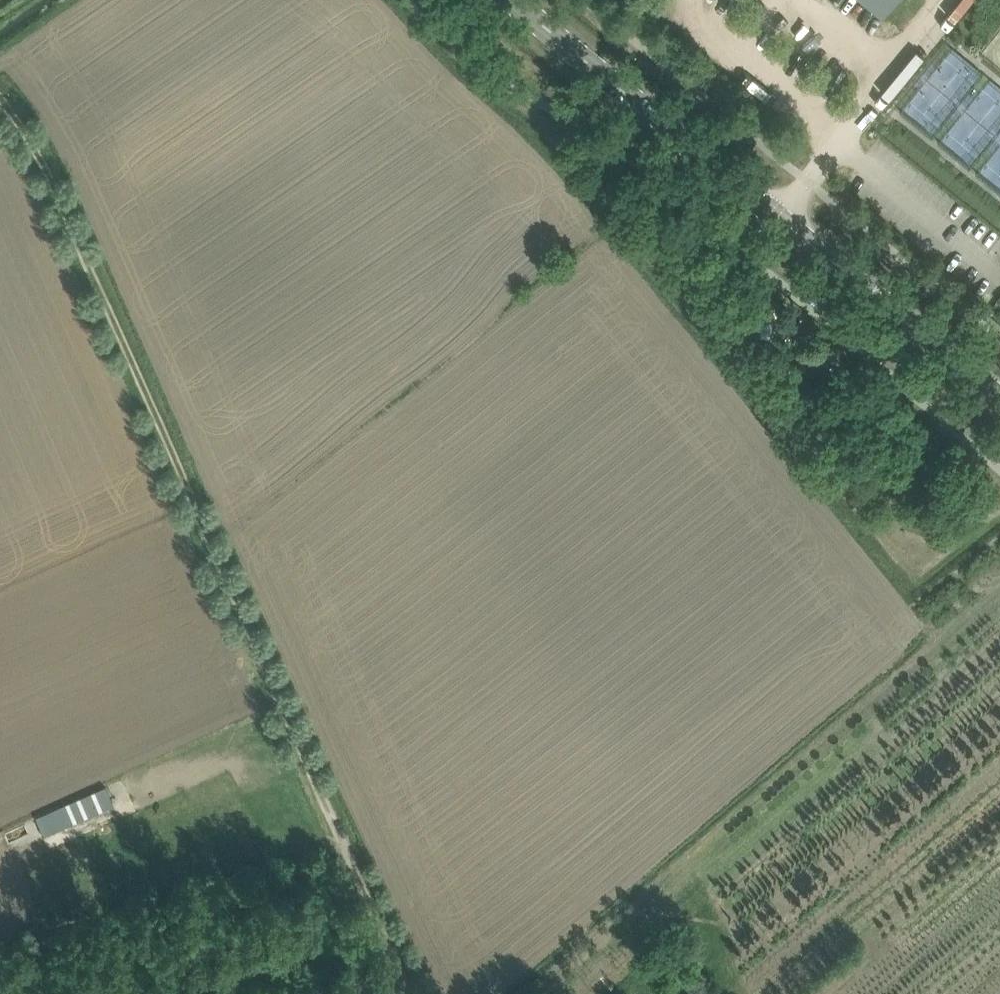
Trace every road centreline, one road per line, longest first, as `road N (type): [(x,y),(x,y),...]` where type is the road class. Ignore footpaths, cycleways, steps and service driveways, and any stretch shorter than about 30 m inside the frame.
road 1 (track): [(0,104),(53,179),(408,993)]
road 2 (tertiary): [(999,394),(514,0)]

